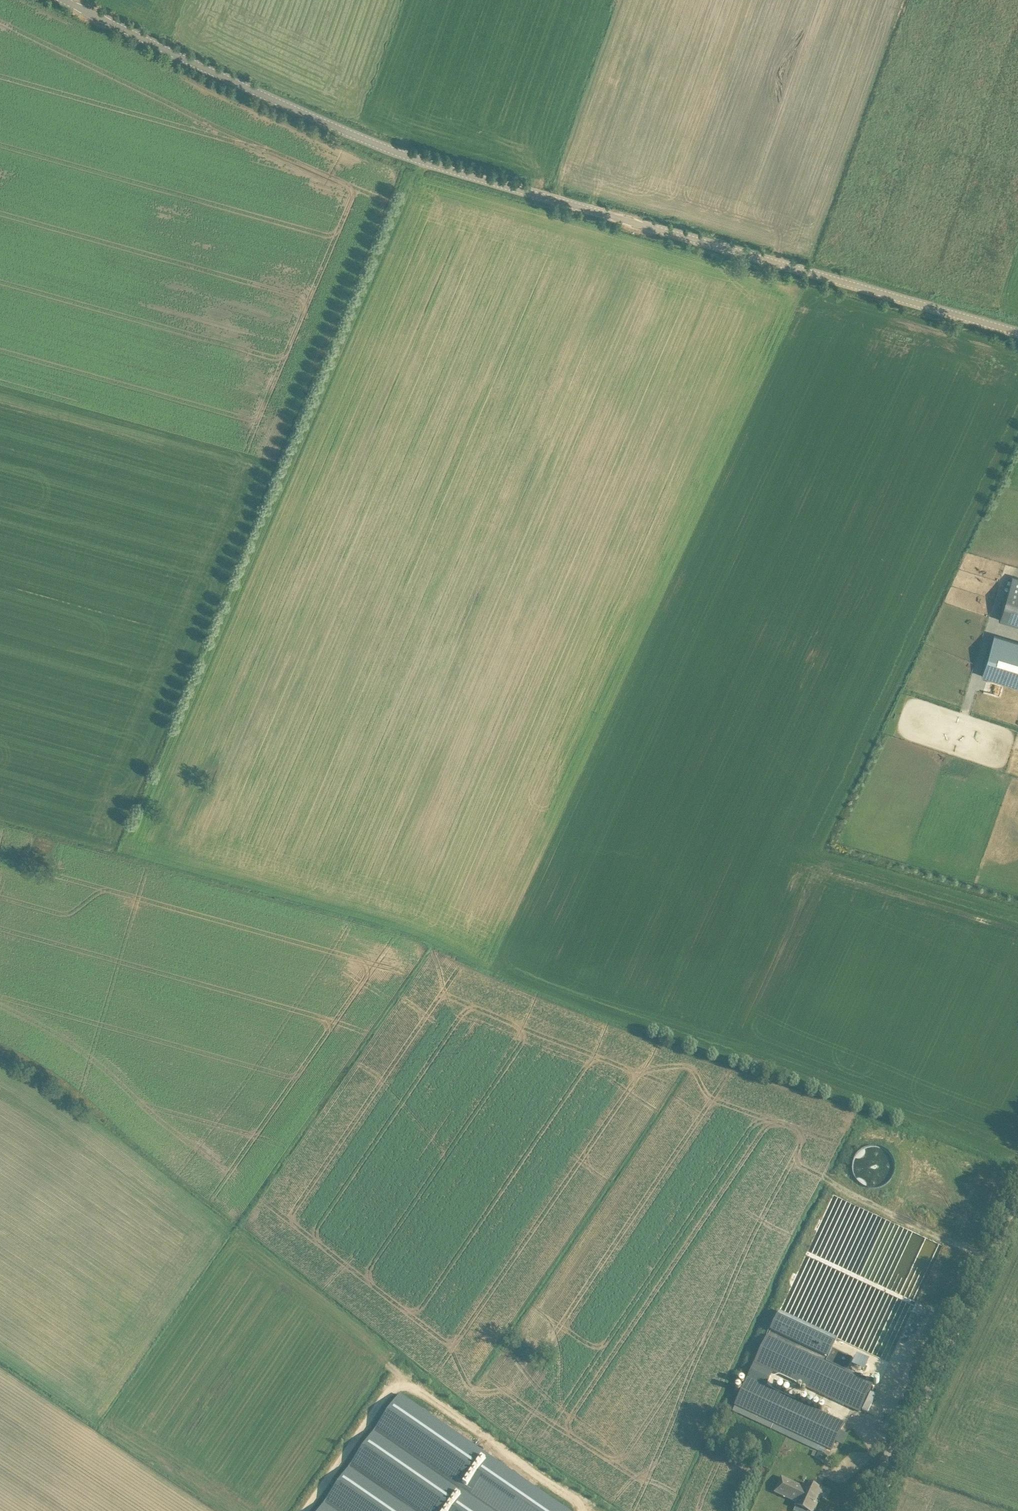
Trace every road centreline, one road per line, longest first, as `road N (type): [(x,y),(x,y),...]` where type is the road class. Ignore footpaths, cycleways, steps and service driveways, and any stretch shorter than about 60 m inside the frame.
road 1 (unclassified): [(1017,336),(643,232),(316,126),(46,0)]
road 2 (unclassified): [(865,1510),(1017,1175)]

